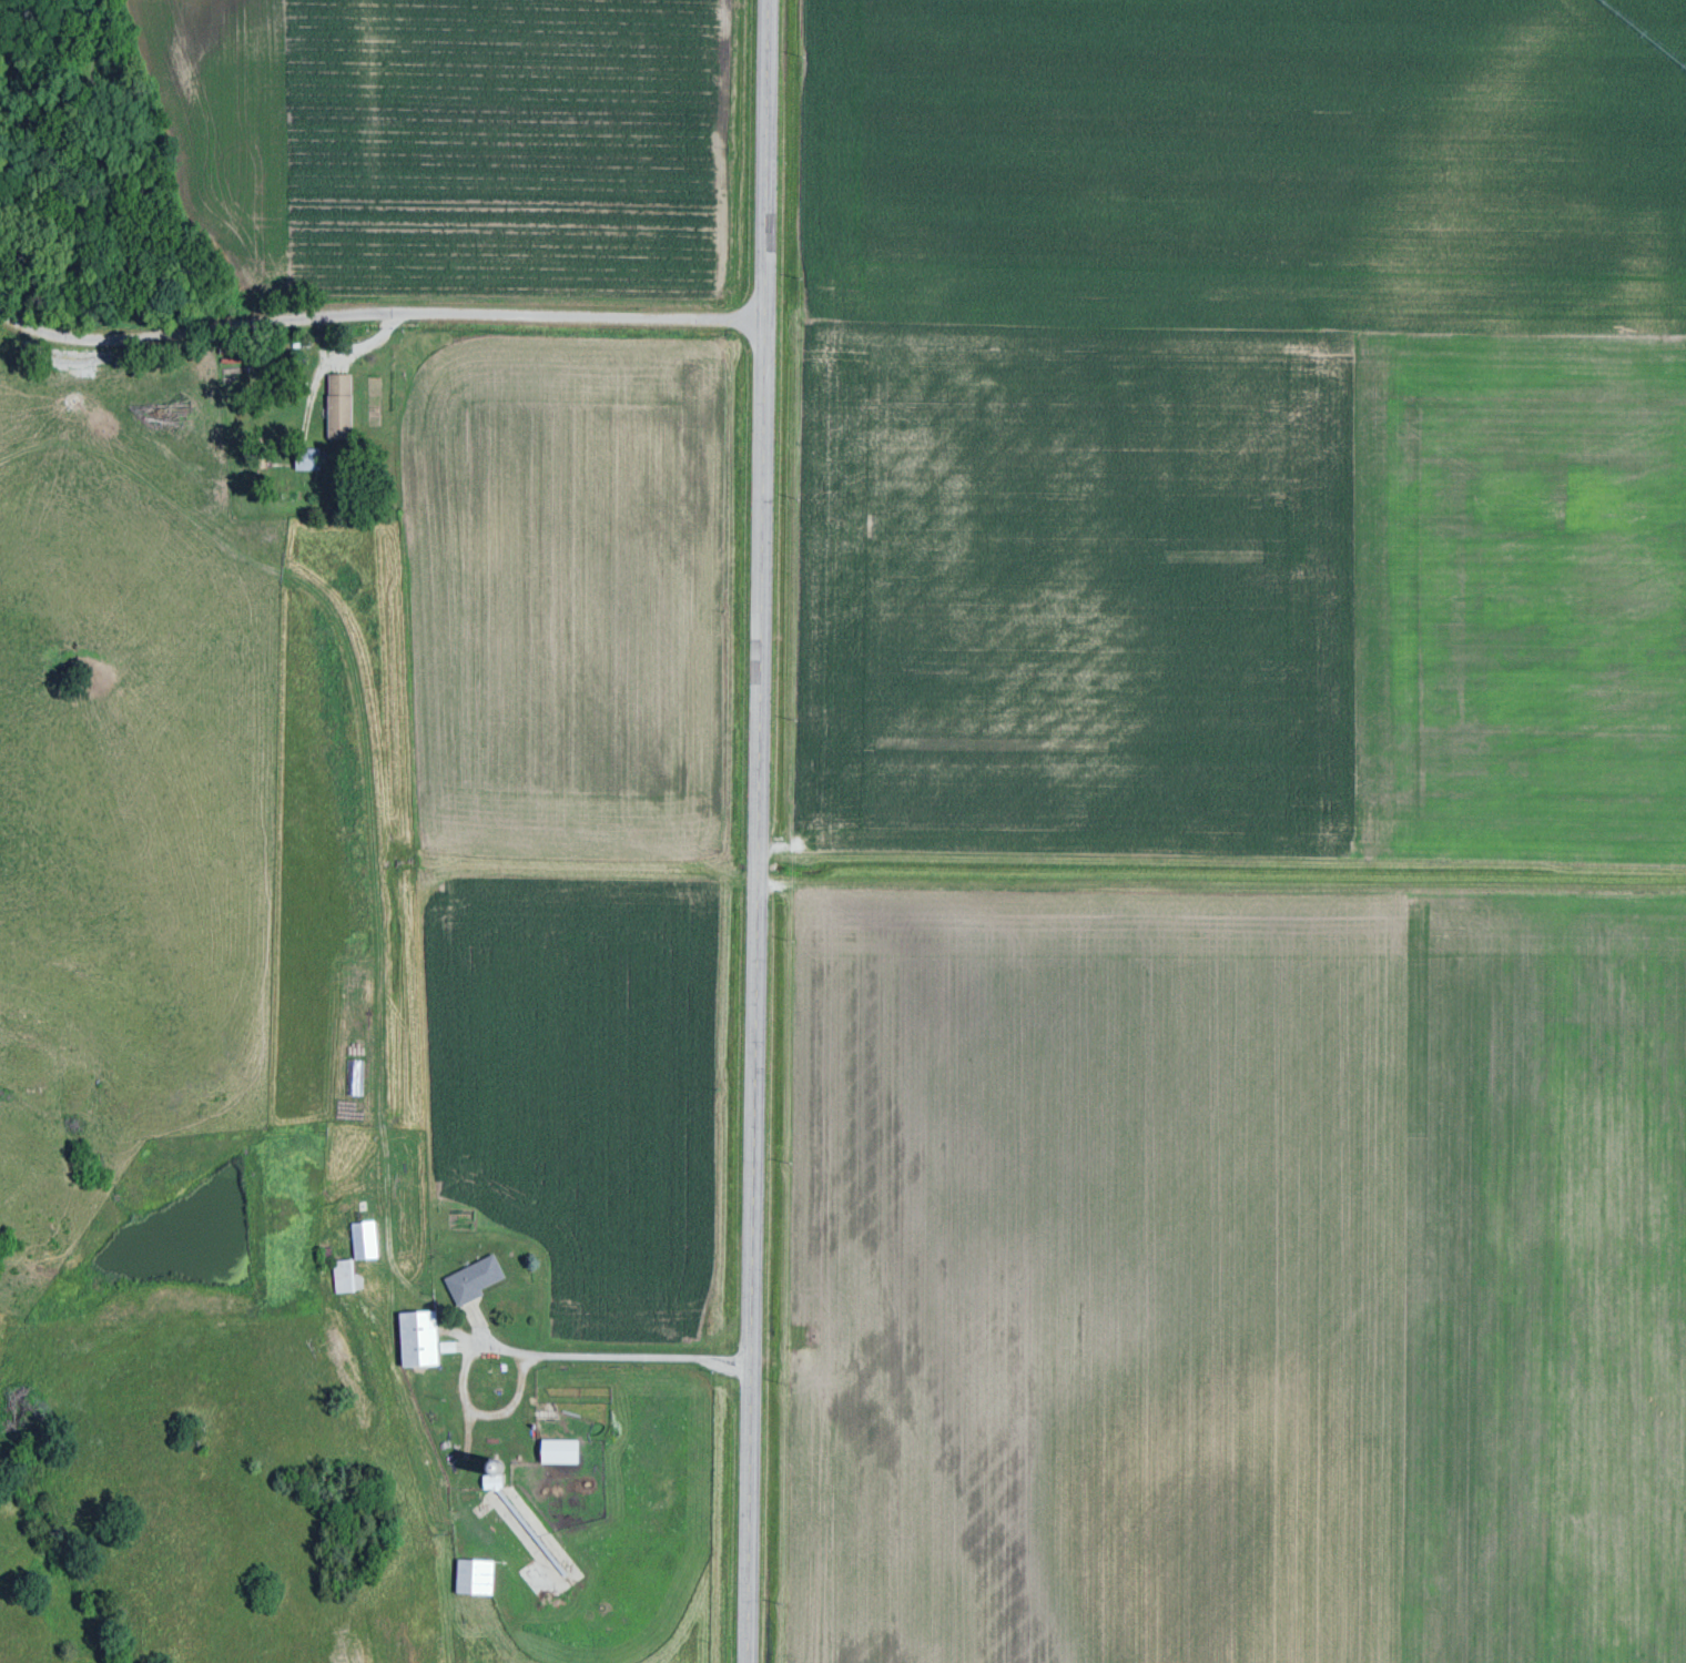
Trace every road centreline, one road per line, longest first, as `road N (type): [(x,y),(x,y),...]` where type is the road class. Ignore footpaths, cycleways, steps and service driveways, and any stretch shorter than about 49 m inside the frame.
road 1 (tertiary): [(748,1662),(767,0)]
road 2 (residential): [(763,318),(375,312),(92,339),(0,318)]

